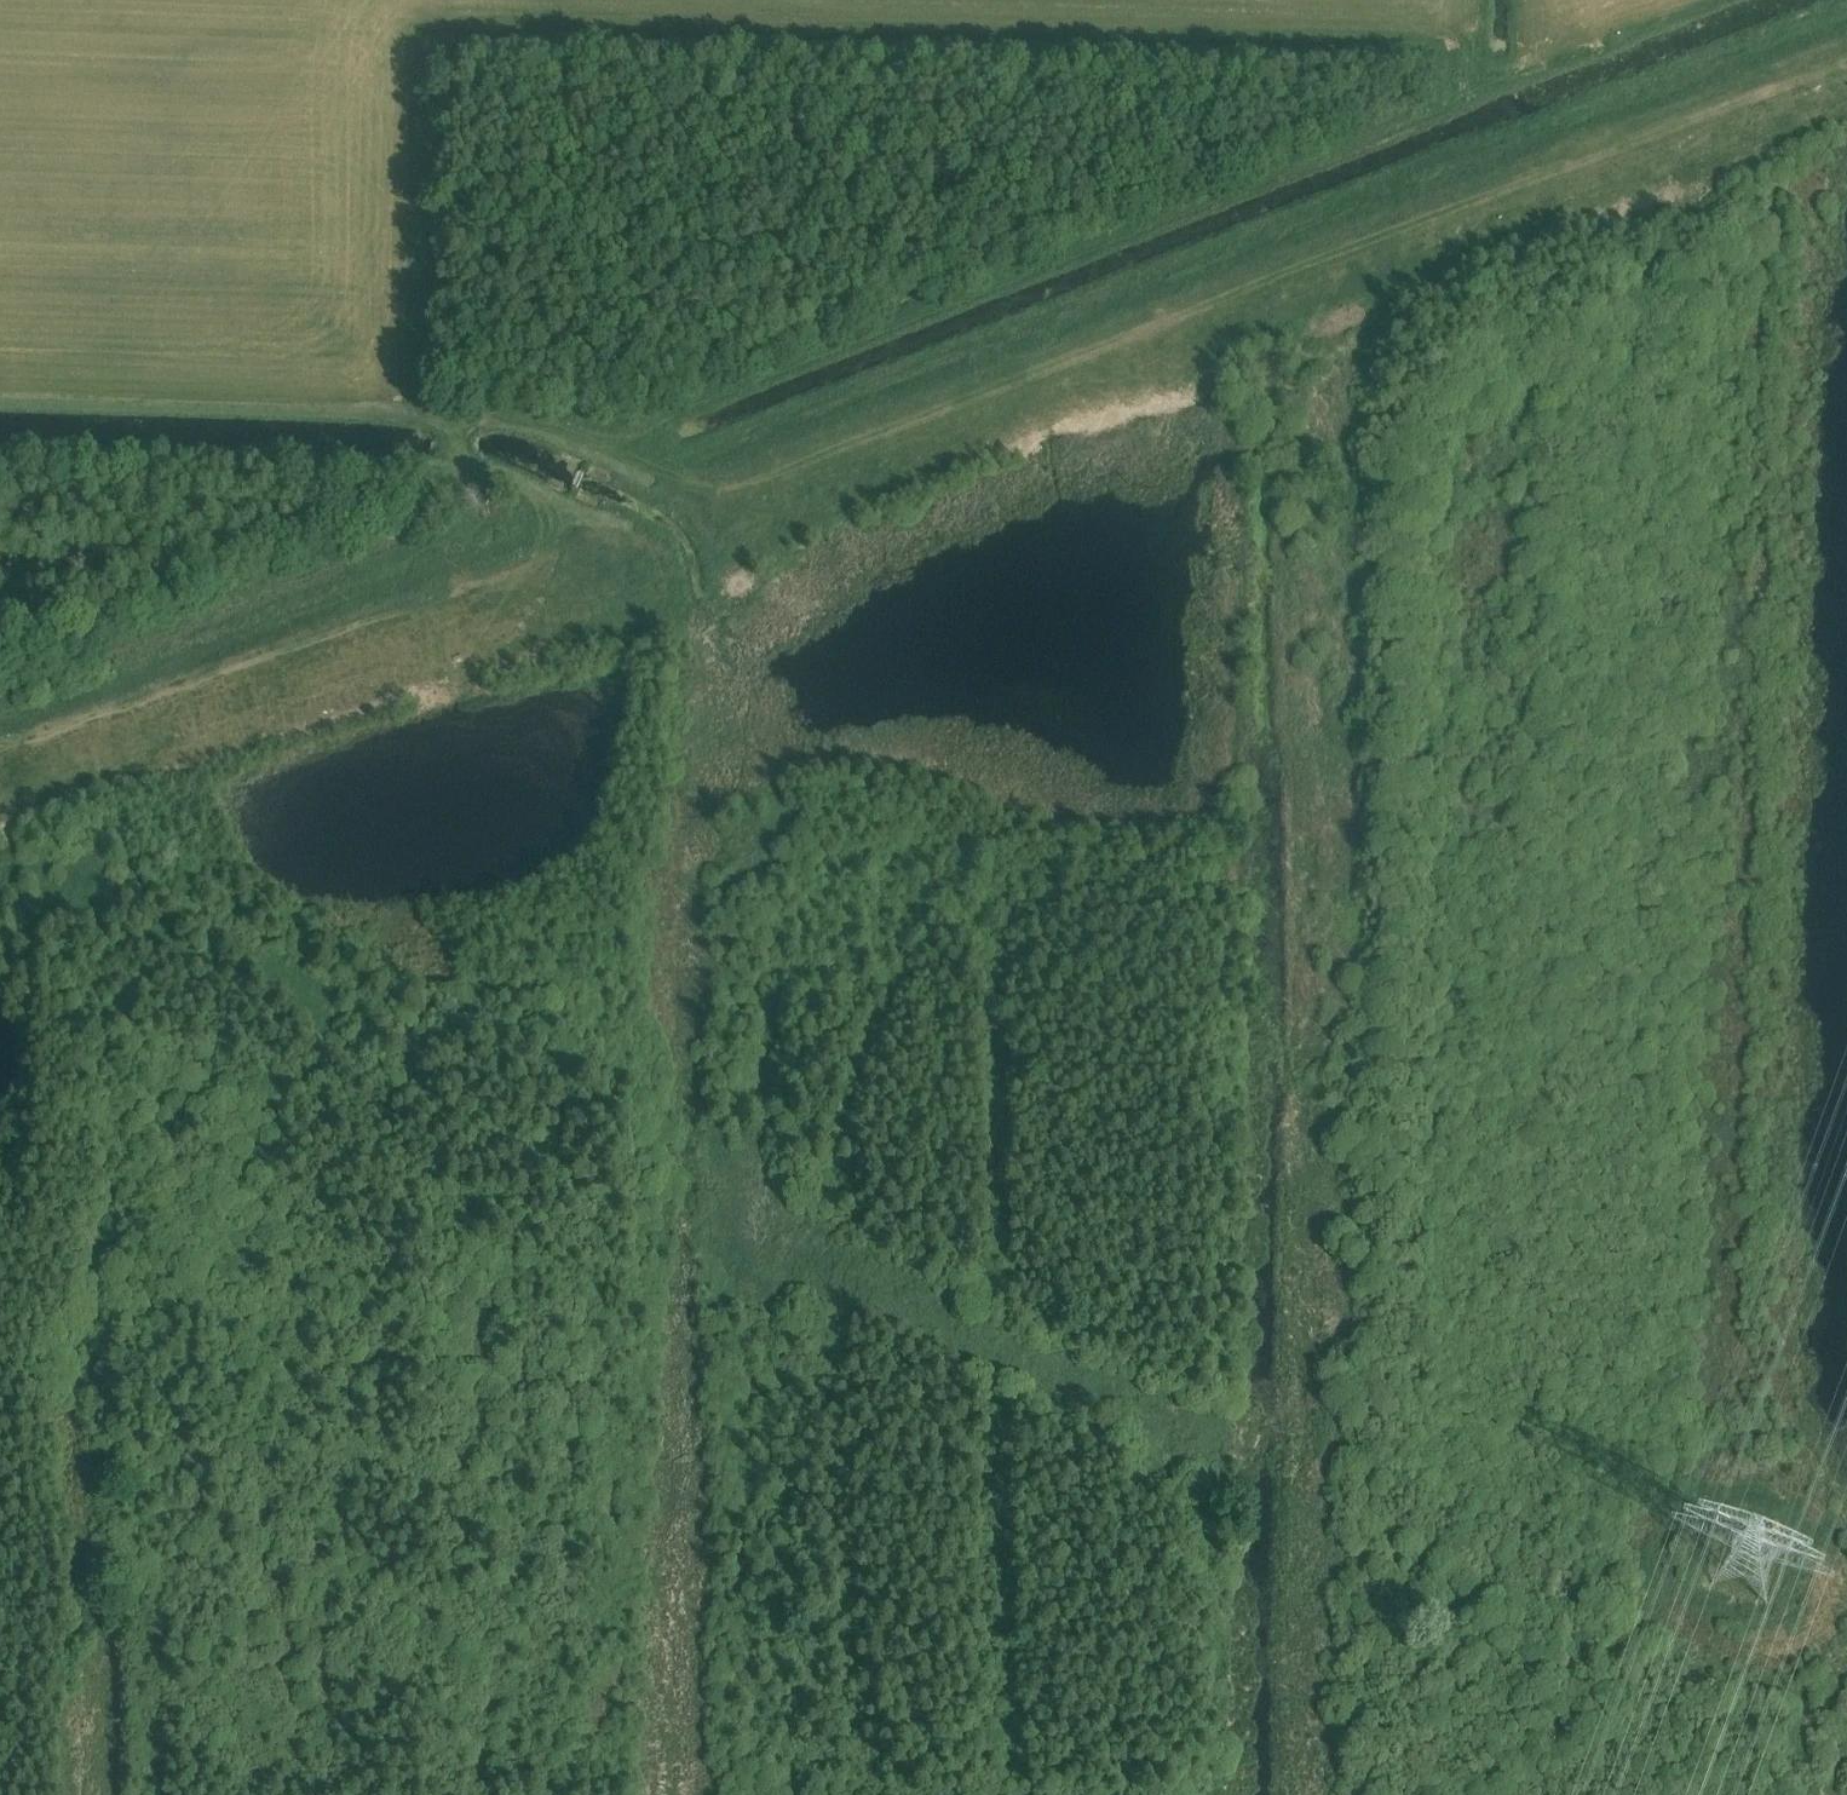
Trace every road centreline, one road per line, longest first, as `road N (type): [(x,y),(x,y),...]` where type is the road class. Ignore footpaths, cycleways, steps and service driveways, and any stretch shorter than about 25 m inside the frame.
road 1 (track): [(0,755),(518,561),(539,543),(547,521),(469,451),(471,428),(489,420),(522,417),(726,490),(1846,61)]

